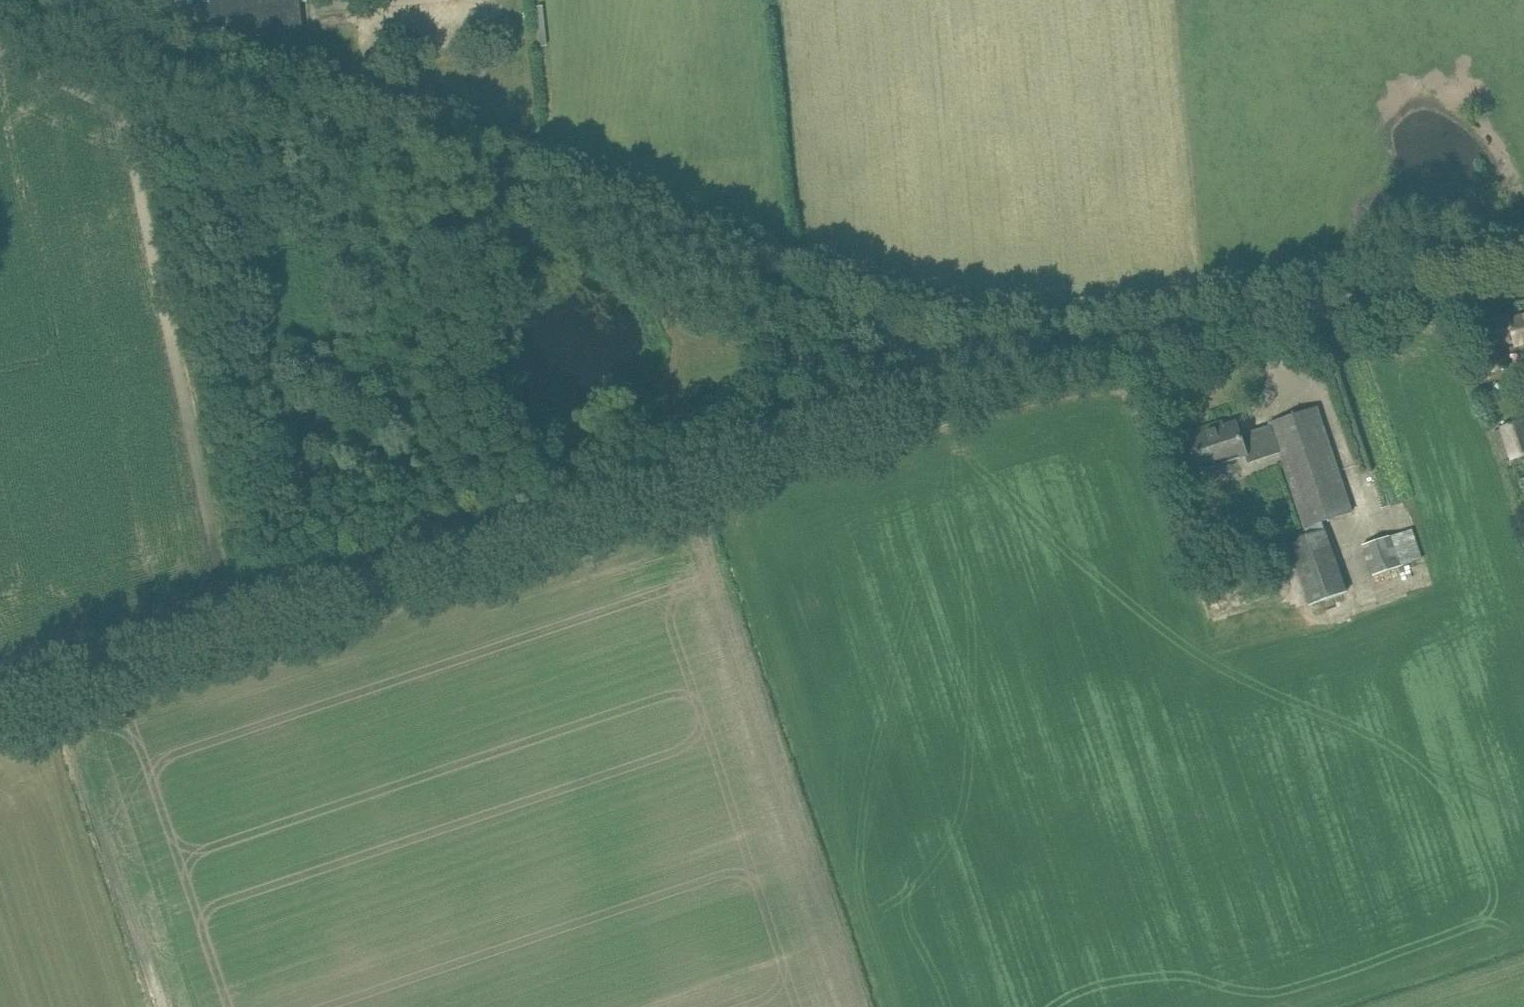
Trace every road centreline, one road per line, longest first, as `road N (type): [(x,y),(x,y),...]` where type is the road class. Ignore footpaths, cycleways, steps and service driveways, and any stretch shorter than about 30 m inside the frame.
road 1 (unclassified): [(0,704),(875,408),(935,347)]
road 2 (unclassified): [(935,347),(22,0)]
road 3 (unclassified): [(935,347),(1021,352),(1523,278)]

